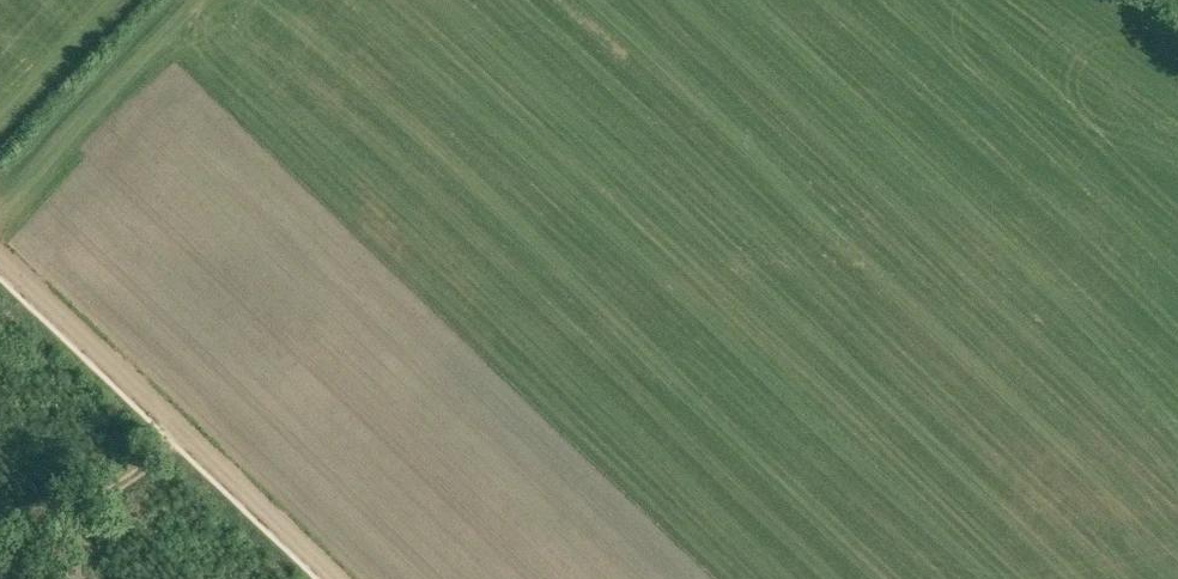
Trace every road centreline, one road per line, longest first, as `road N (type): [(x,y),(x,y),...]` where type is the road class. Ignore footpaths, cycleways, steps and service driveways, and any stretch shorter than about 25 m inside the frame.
road 1 (track): [(0,257),(339,578)]

